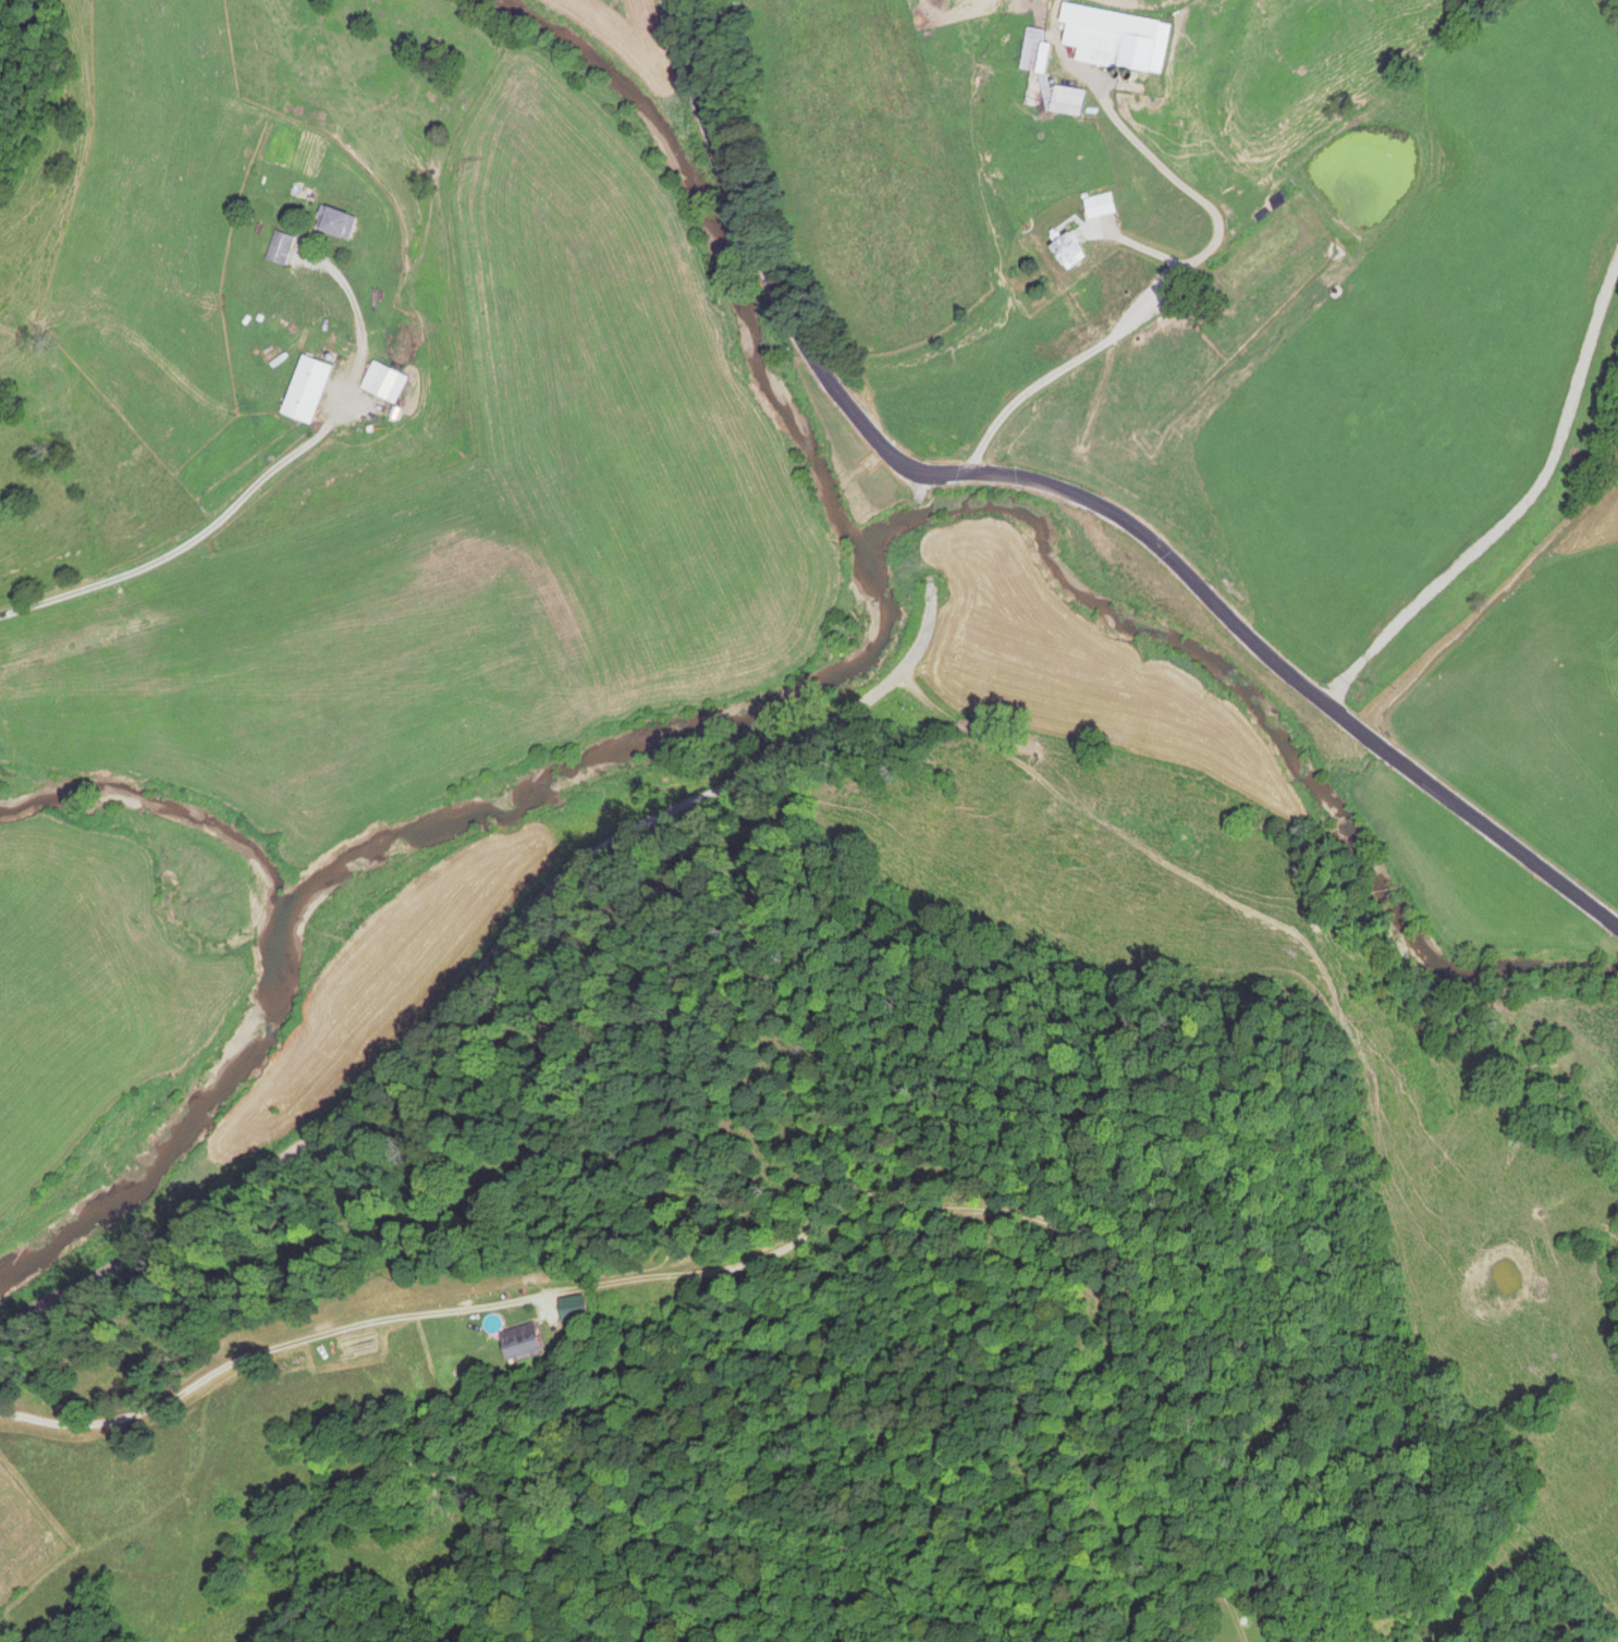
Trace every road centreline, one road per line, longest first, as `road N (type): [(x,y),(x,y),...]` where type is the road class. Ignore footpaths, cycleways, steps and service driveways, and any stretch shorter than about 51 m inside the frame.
road 1 (residential): [(0,1367),(126,1287),(469,961),(829,763),(926,628),(936,493)]
road 2 (residential): [(1617,938),(1339,724),(1159,546),(1076,493),(982,482),(936,493)]
road 3 (track): [(0,619),(144,574),(200,546),(257,485),(335,424),(364,382),(368,360),(348,289),(309,258)]
road 4 (residential): [(936,493),(849,410),(773,273),(681,0)]

